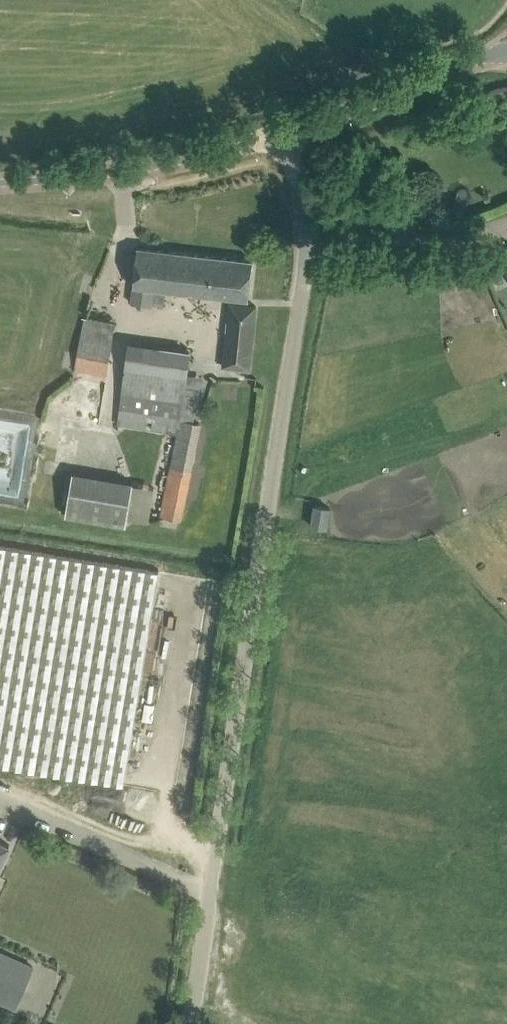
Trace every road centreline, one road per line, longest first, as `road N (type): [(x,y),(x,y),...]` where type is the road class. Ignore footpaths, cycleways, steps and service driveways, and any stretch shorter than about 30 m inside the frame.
road 1 (unclassified): [(189,1023),(307,233)]
road 2 (tertiary): [(0,182),(120,173),(280,132)]
road 3 (tertiary): [(280,132),(506,52)]
road 4 (residential): [(307,233),(448,239),(506,223)]

